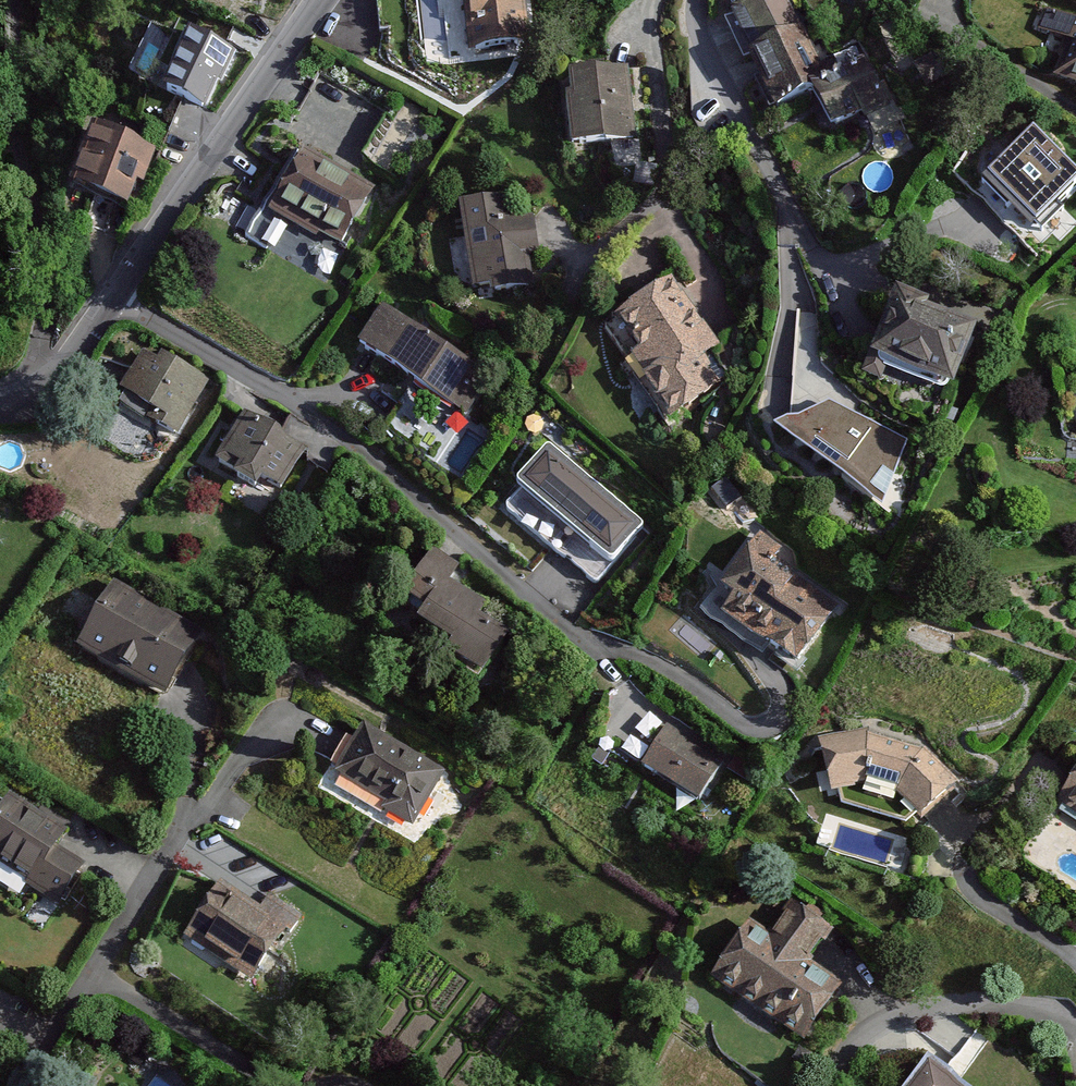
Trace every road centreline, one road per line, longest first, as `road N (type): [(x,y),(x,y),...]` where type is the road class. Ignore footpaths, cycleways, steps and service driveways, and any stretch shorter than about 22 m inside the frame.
road 1 (tertiary): [(0,407),(42,387),(114,302),(322,0)]

